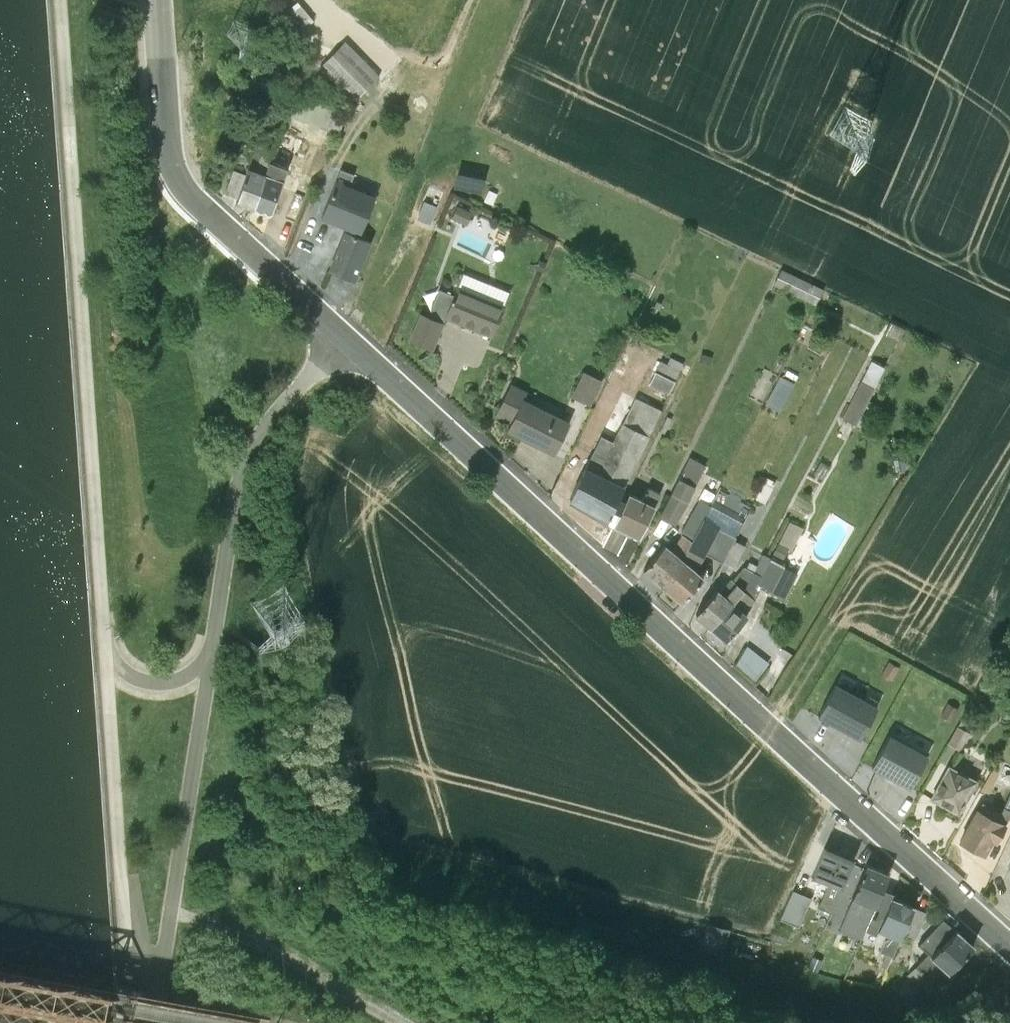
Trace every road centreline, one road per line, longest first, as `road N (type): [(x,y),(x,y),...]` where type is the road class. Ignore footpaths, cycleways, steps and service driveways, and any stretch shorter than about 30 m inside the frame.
road 1 (residential): [(337,333),(1009,947)]
road 2 (residential): [(157,0),(168,147),(180,181),(337,333)]
road 3 (unclassified): [(209,659),(155,1022)]
road 4 (unclassified): [(337,333),(267,424),(245,470),(209,659)]

